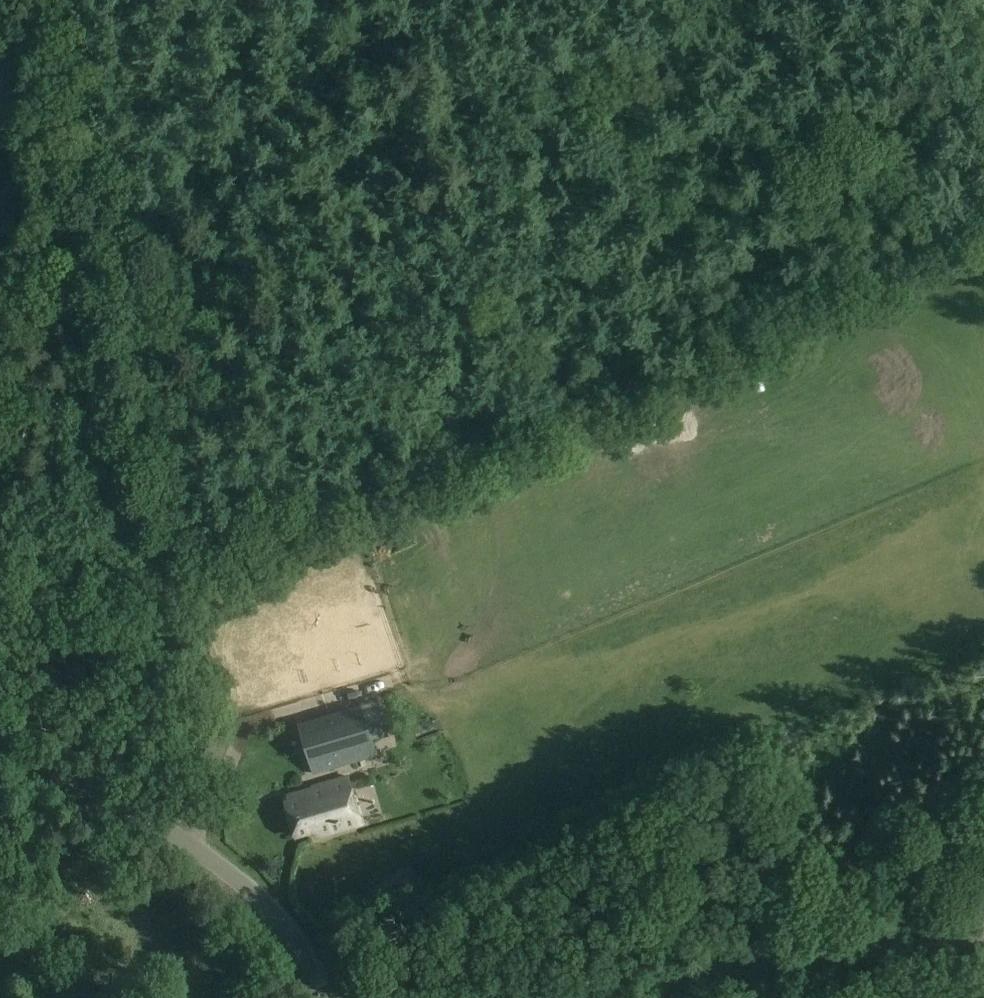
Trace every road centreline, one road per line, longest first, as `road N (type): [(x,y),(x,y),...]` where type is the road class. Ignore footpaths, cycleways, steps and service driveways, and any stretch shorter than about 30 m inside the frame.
road 1 (unclassified): [(535,997),(983,930)]
road 2 (unclassified): [(328,997),(302,943),(250,886),(0,729)]

